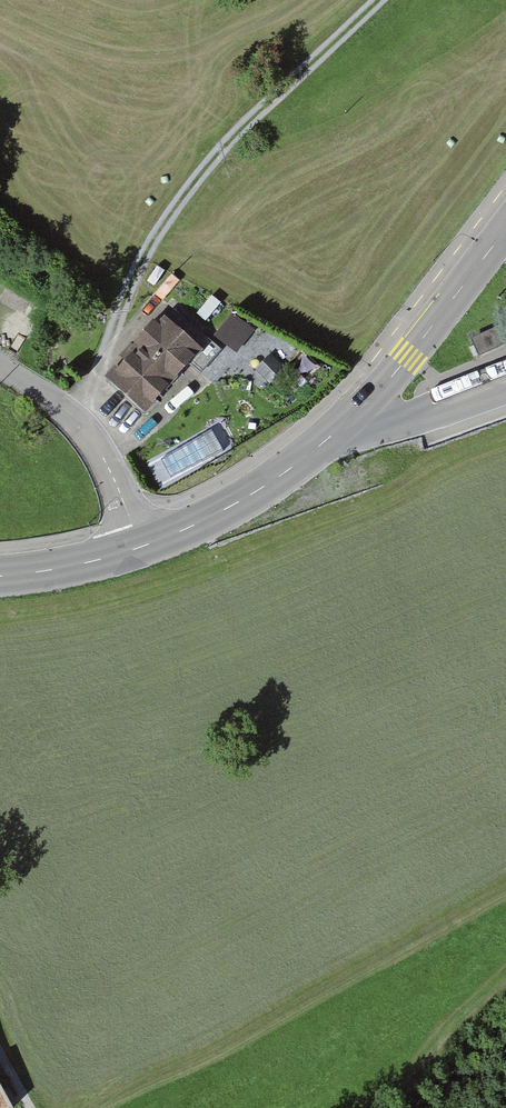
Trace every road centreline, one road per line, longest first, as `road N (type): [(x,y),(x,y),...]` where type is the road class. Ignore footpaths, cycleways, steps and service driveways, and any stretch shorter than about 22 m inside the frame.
road 1 (tertiary): [(505,228),(409,357),(288,471),(141,547),(0,575)]
road 2 (track): [(76,421),(140,268),(193,193),(387,0)]
road 3 (track): [(388,1107),(505,996)]

